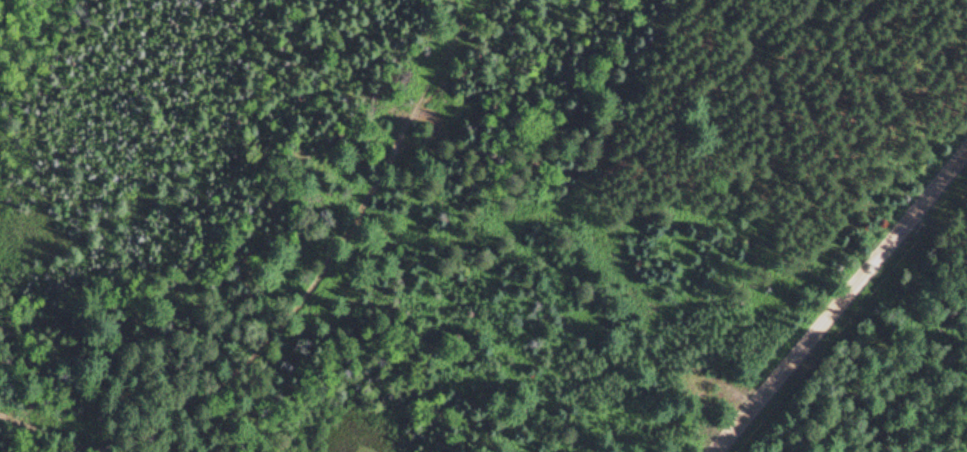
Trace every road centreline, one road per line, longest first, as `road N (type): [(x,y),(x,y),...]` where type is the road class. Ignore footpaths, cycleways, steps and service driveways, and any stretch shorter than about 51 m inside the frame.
road 1 (track): [(881,0),(678,91),(568,206),(487,229),(337,235),(317,274),(271,297),(171,404),(102,451)]
road 2 (residential): [(709,451),(966,143)]

